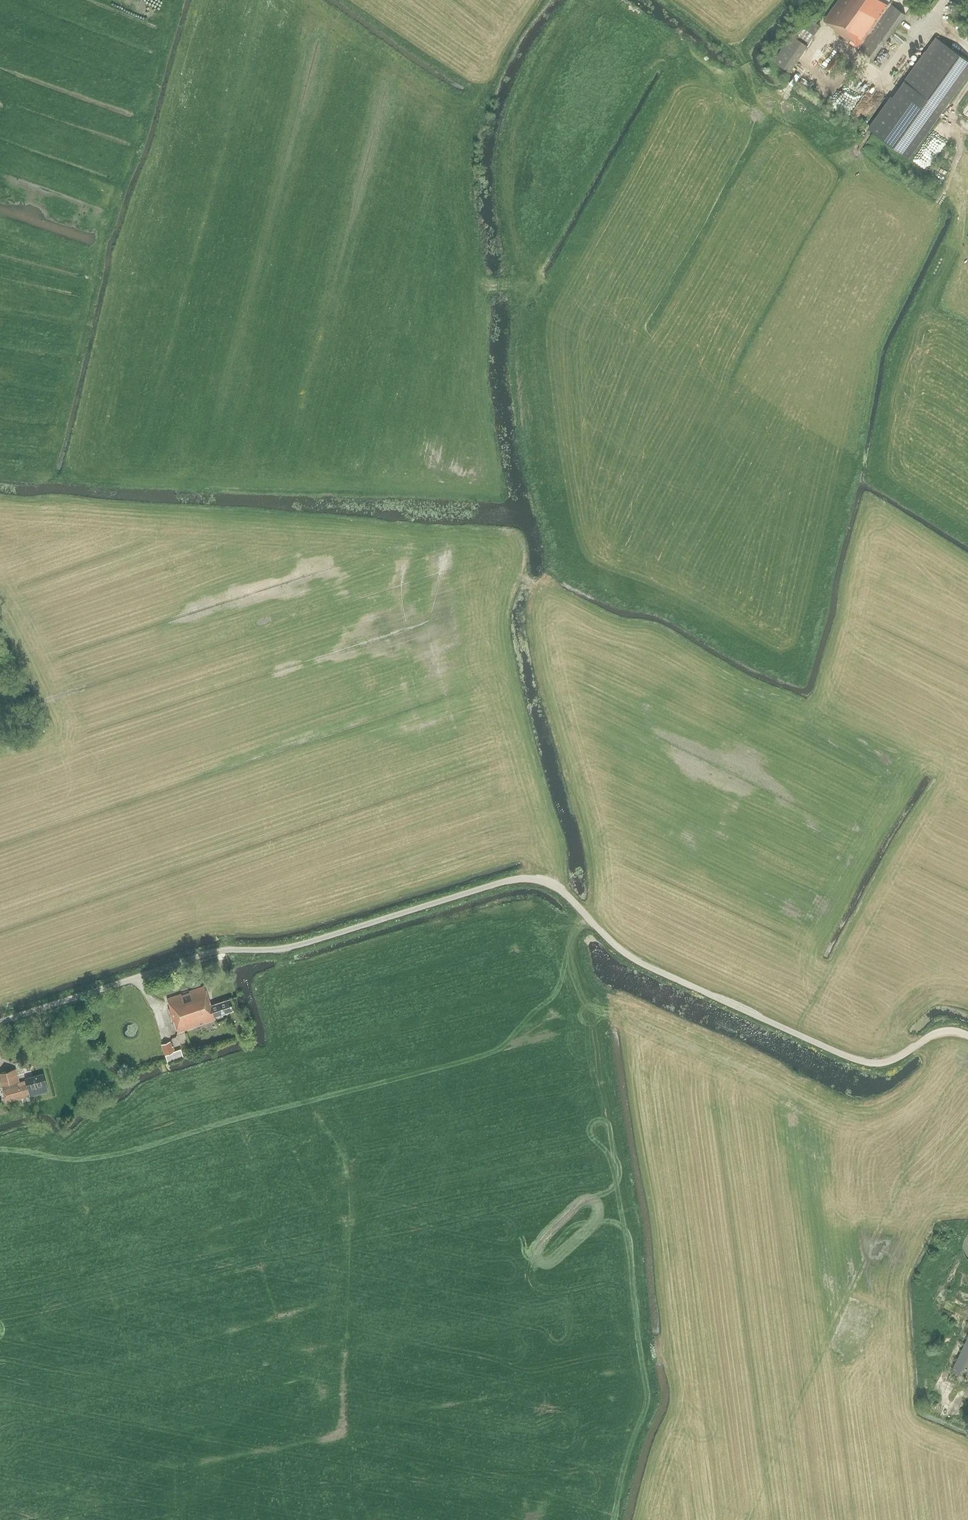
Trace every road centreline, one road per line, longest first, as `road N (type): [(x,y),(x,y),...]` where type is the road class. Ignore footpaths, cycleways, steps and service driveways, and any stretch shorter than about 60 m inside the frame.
road 1 (unclassified): [(967,1035),(936,1033),(885,1062),(853,1058),(637,961),(555,886),(522,879),(280,950),(212,952),(0,1023)]

